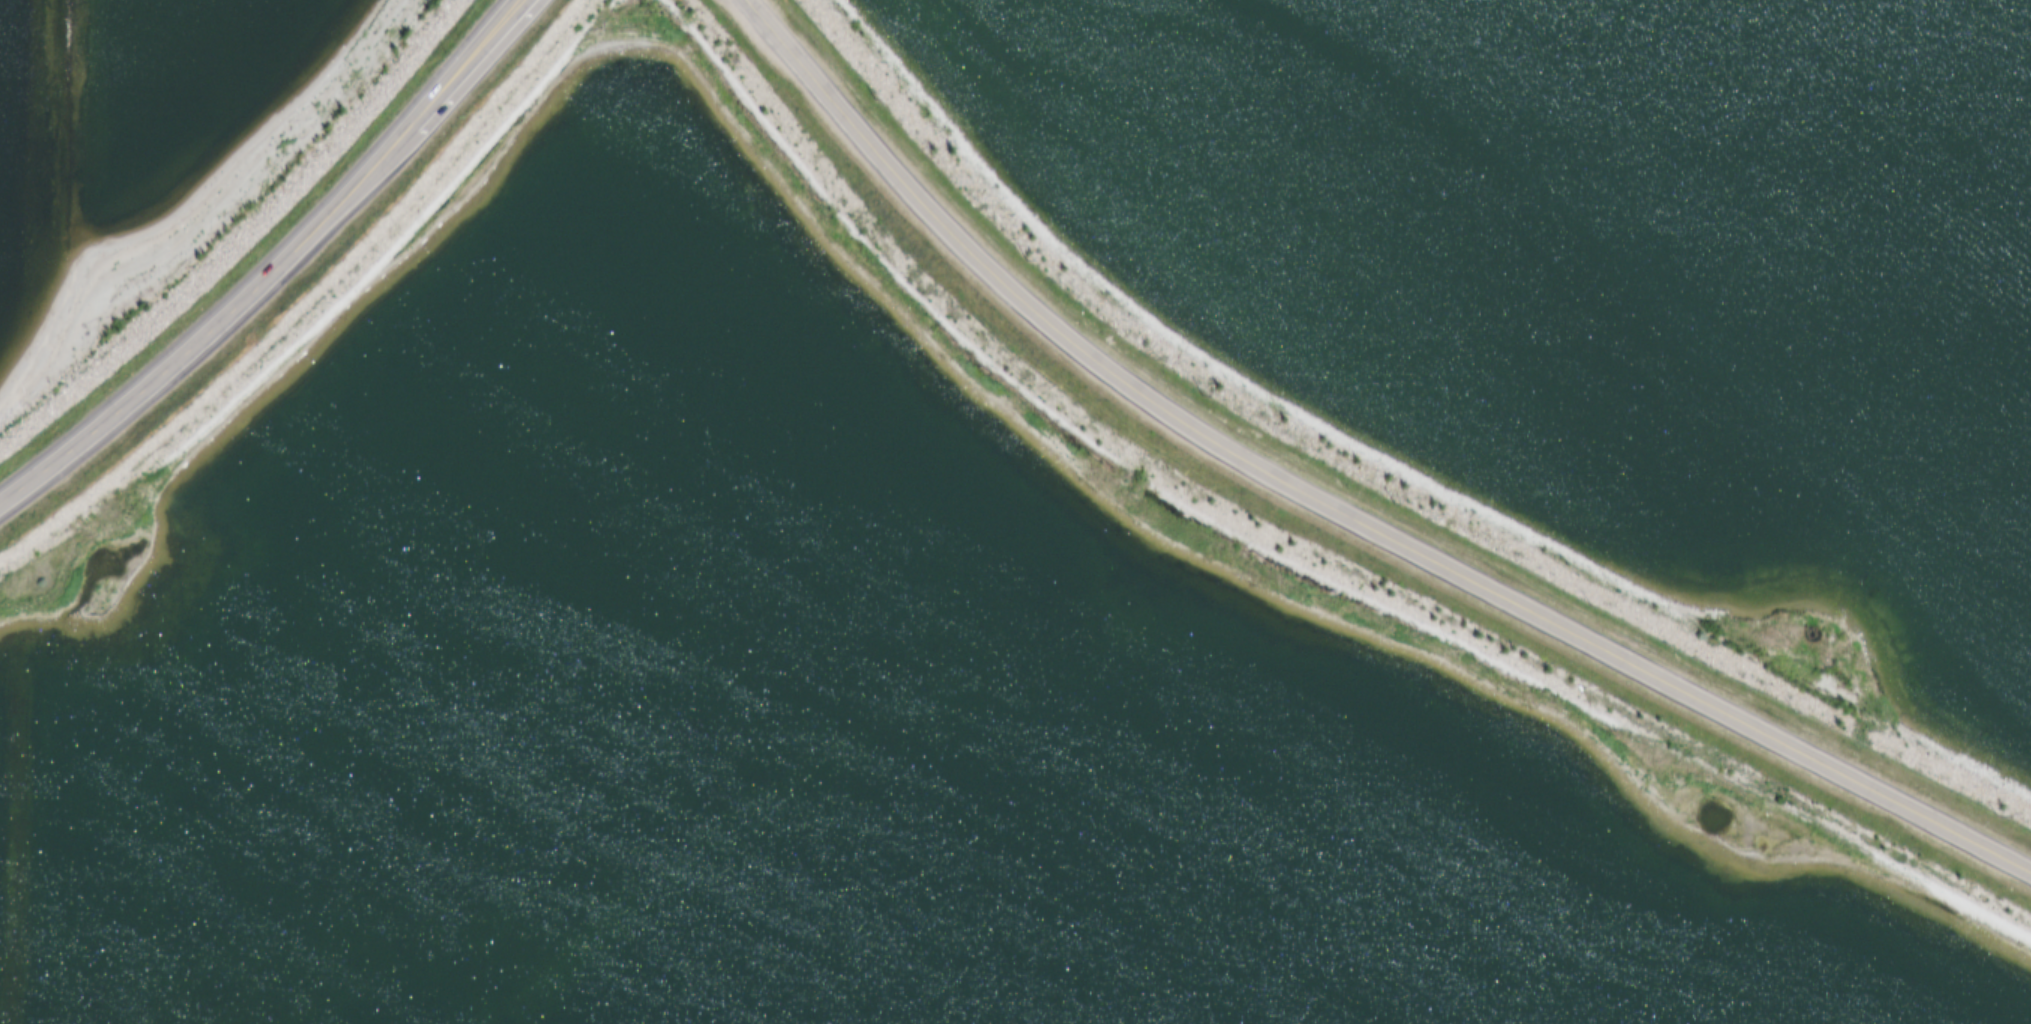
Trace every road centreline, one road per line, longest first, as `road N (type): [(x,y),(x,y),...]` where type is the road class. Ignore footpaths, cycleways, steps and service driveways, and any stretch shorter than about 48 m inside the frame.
road 1 (tertiary): [(2030,818),(1414,506),(1191,378),(1022,246),(791,0)]
road 2 (primary): [(0,492),(51,458),(156,363),(301,222),(392,119)]
road 3 (primary): [(392,119),(497,0)]

